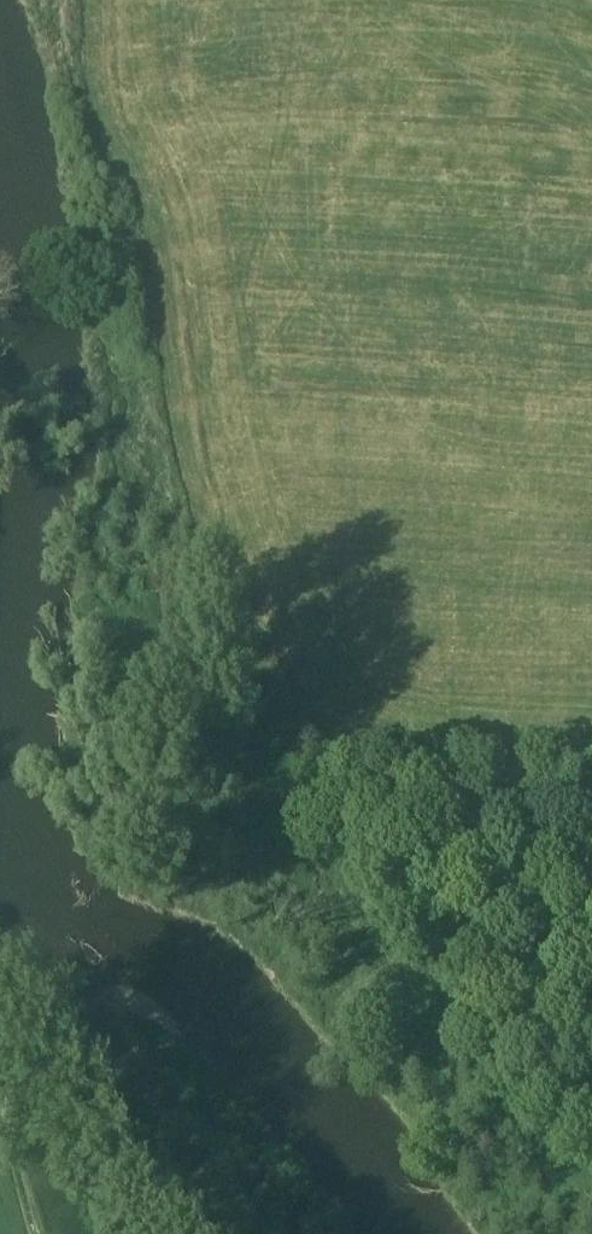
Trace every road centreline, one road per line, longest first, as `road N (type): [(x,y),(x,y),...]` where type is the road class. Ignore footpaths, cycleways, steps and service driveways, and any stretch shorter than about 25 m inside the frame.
road 1 (track): [(0,1086),(72,1149),(145,1233)]
road 2 (track): [(38,1233),(0,1104)]

